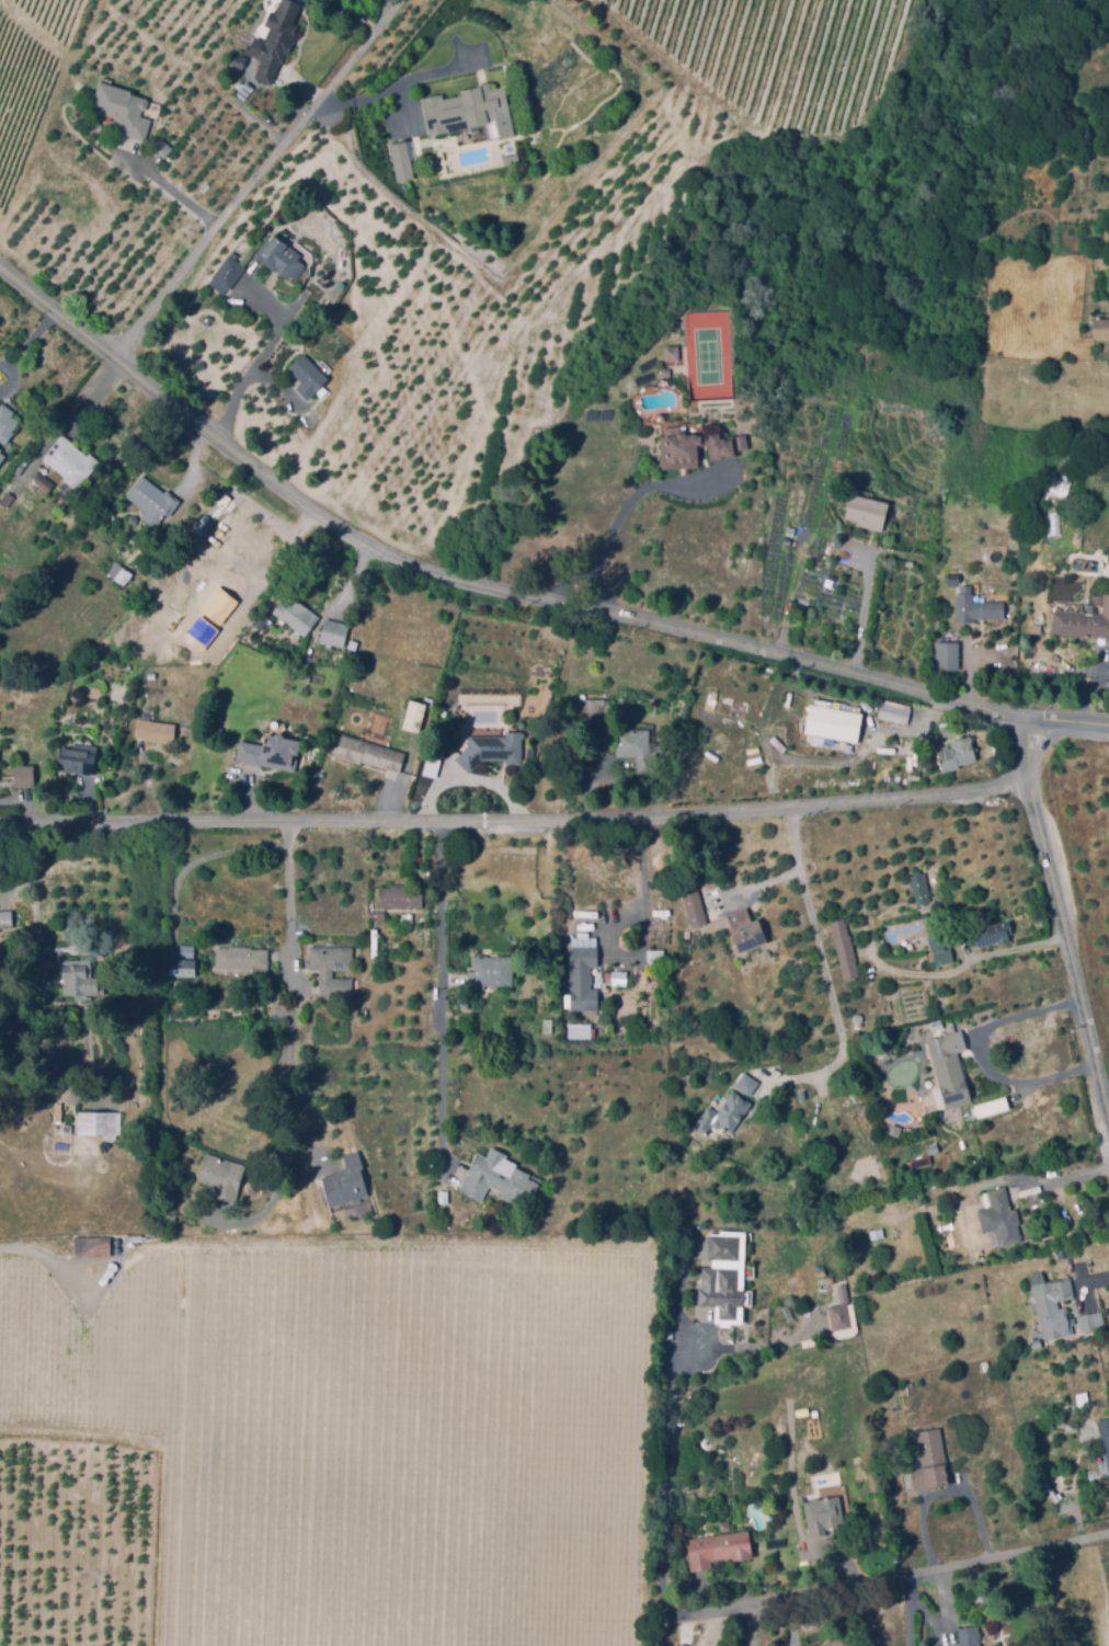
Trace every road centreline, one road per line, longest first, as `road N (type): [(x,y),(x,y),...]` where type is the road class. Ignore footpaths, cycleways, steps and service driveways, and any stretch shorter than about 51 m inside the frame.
road 1 (residential): [(0,264),(301,505),(365,544),(434,573),(1033,722)]
road 2 (residential): [(1030,784),(606,822),(0,825)]
road 3 (residential): [(1108,1535),(762,1603),(668,1607),(659,1582),(666,1556),(671,1391)]
road 4 (residential): [(118,358),(403,0)]
road 5 (residential): [(1033,722),(1030,784),(1108,1125)]

